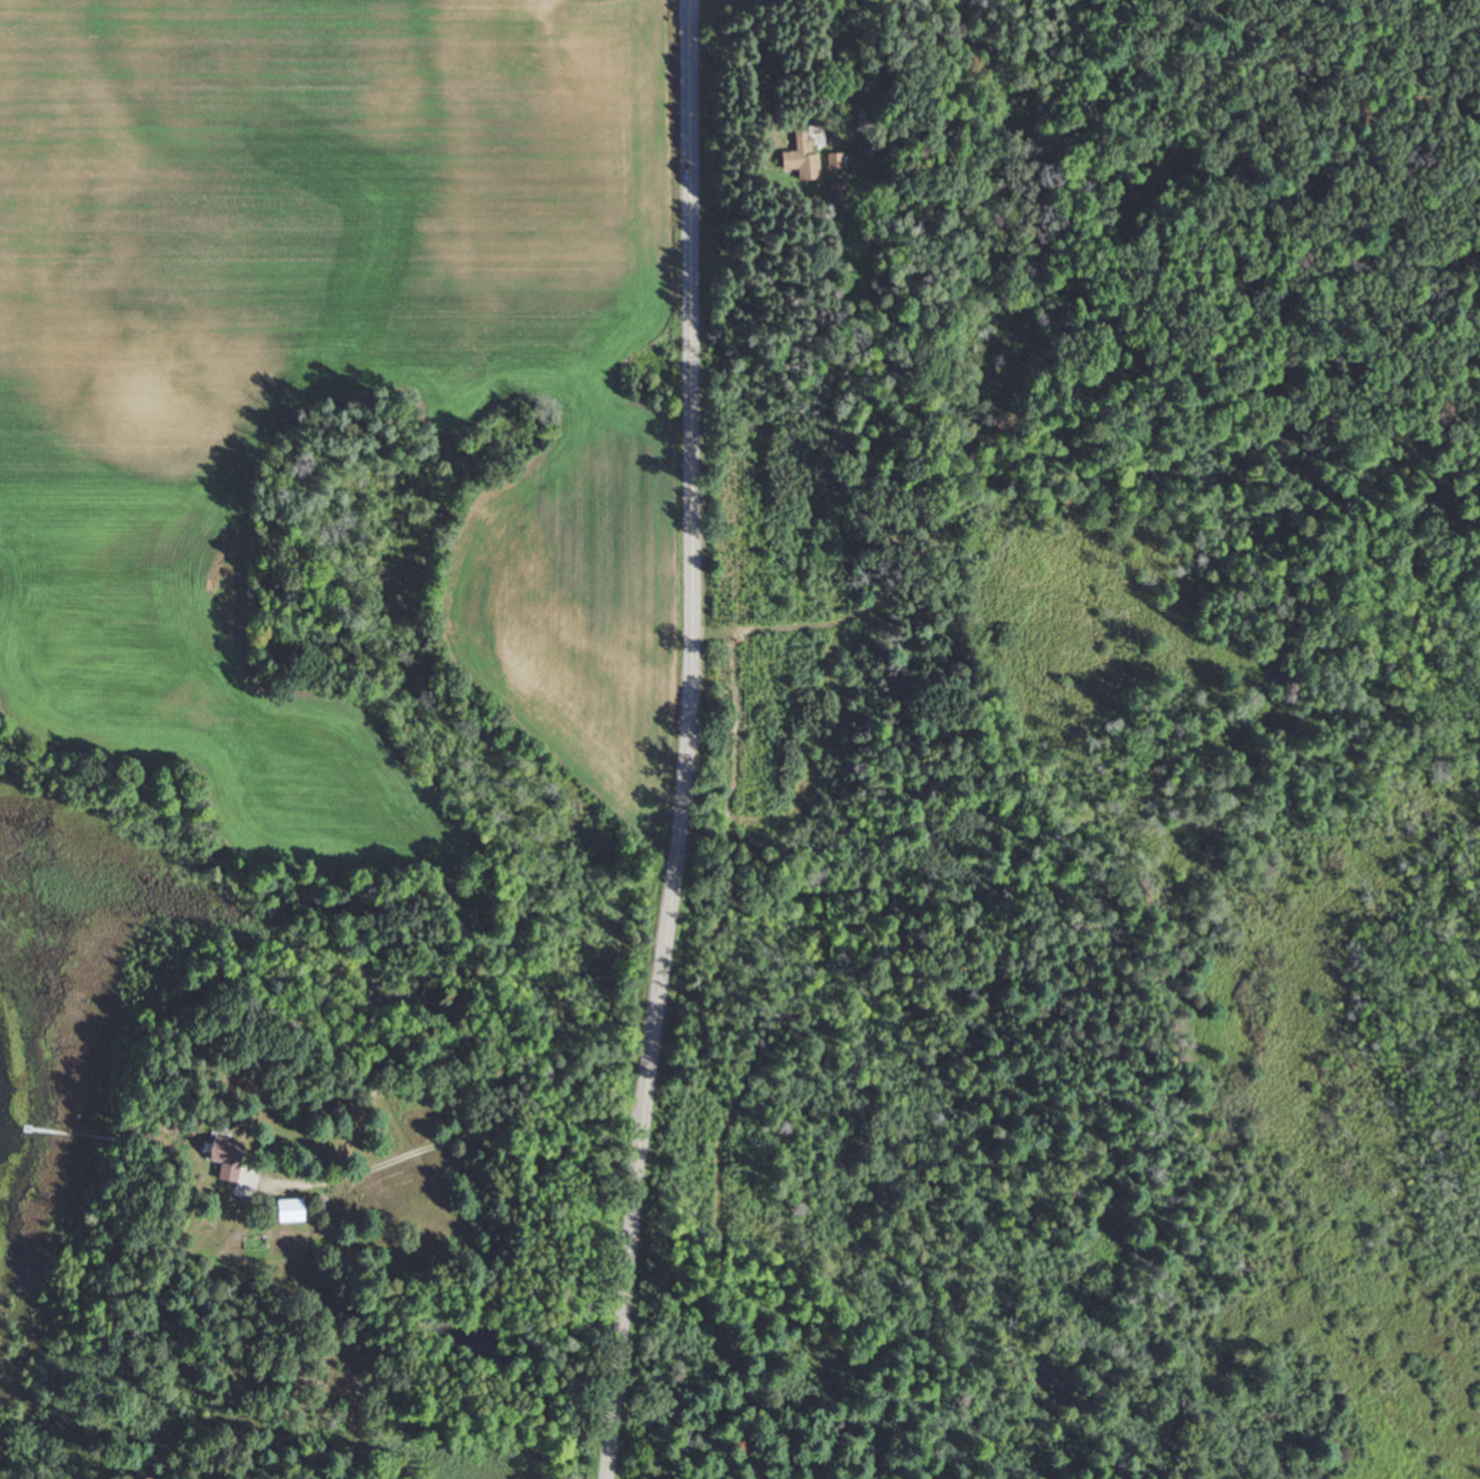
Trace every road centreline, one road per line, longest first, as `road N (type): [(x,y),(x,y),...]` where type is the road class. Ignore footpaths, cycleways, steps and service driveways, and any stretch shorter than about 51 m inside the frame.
road 1 (secondary): [(615,1478),(690,693),(695,0)]

